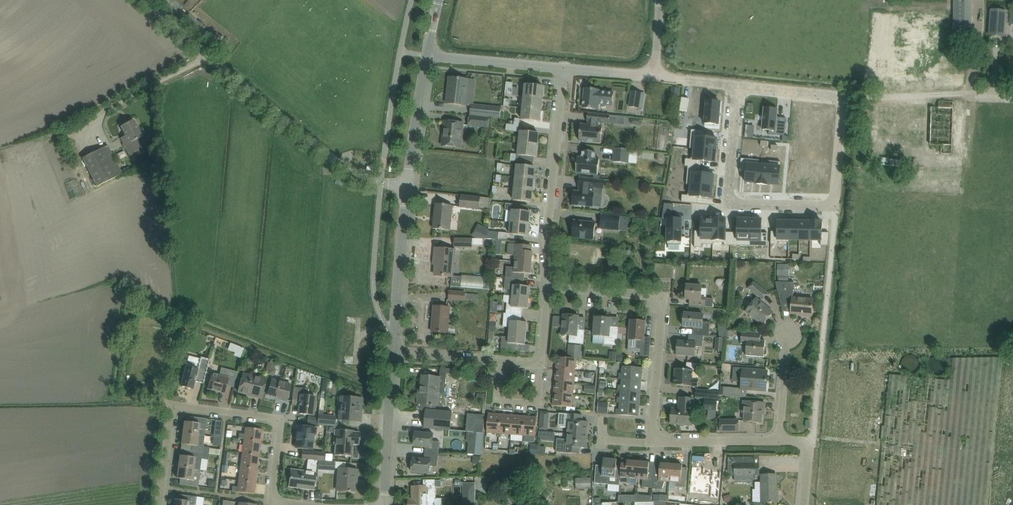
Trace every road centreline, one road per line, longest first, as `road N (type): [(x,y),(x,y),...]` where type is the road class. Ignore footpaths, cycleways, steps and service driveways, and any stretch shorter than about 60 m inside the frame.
road 1 (unclassified): [(410,188),(382,183),(332,156),(146,0)]
road 2 (residential): [(273,502),(281,420),(173,406),(162,504)]
road 3 (residential): [(654,443),(663,298),(548,291)]
road 4 (unclassified): [(897,100),(655,78)]
road 5 (residential): [(548,291),(563,70)]
road 6 (residential): [(394,353),(410,188)]
road 7 (track): [(802,442),(814,431),(832,286)]
road 8 (residential): [(386,504),(394,353)]
road 9 (residential): [(563,70),(428,54)]
road 10 (residential): [(410,188),(428,54)]
road 11 (residential): [(654,443),(779,438)]
road 12 (residential): [(544,366),(541,404),(498,401),(501,363)]

